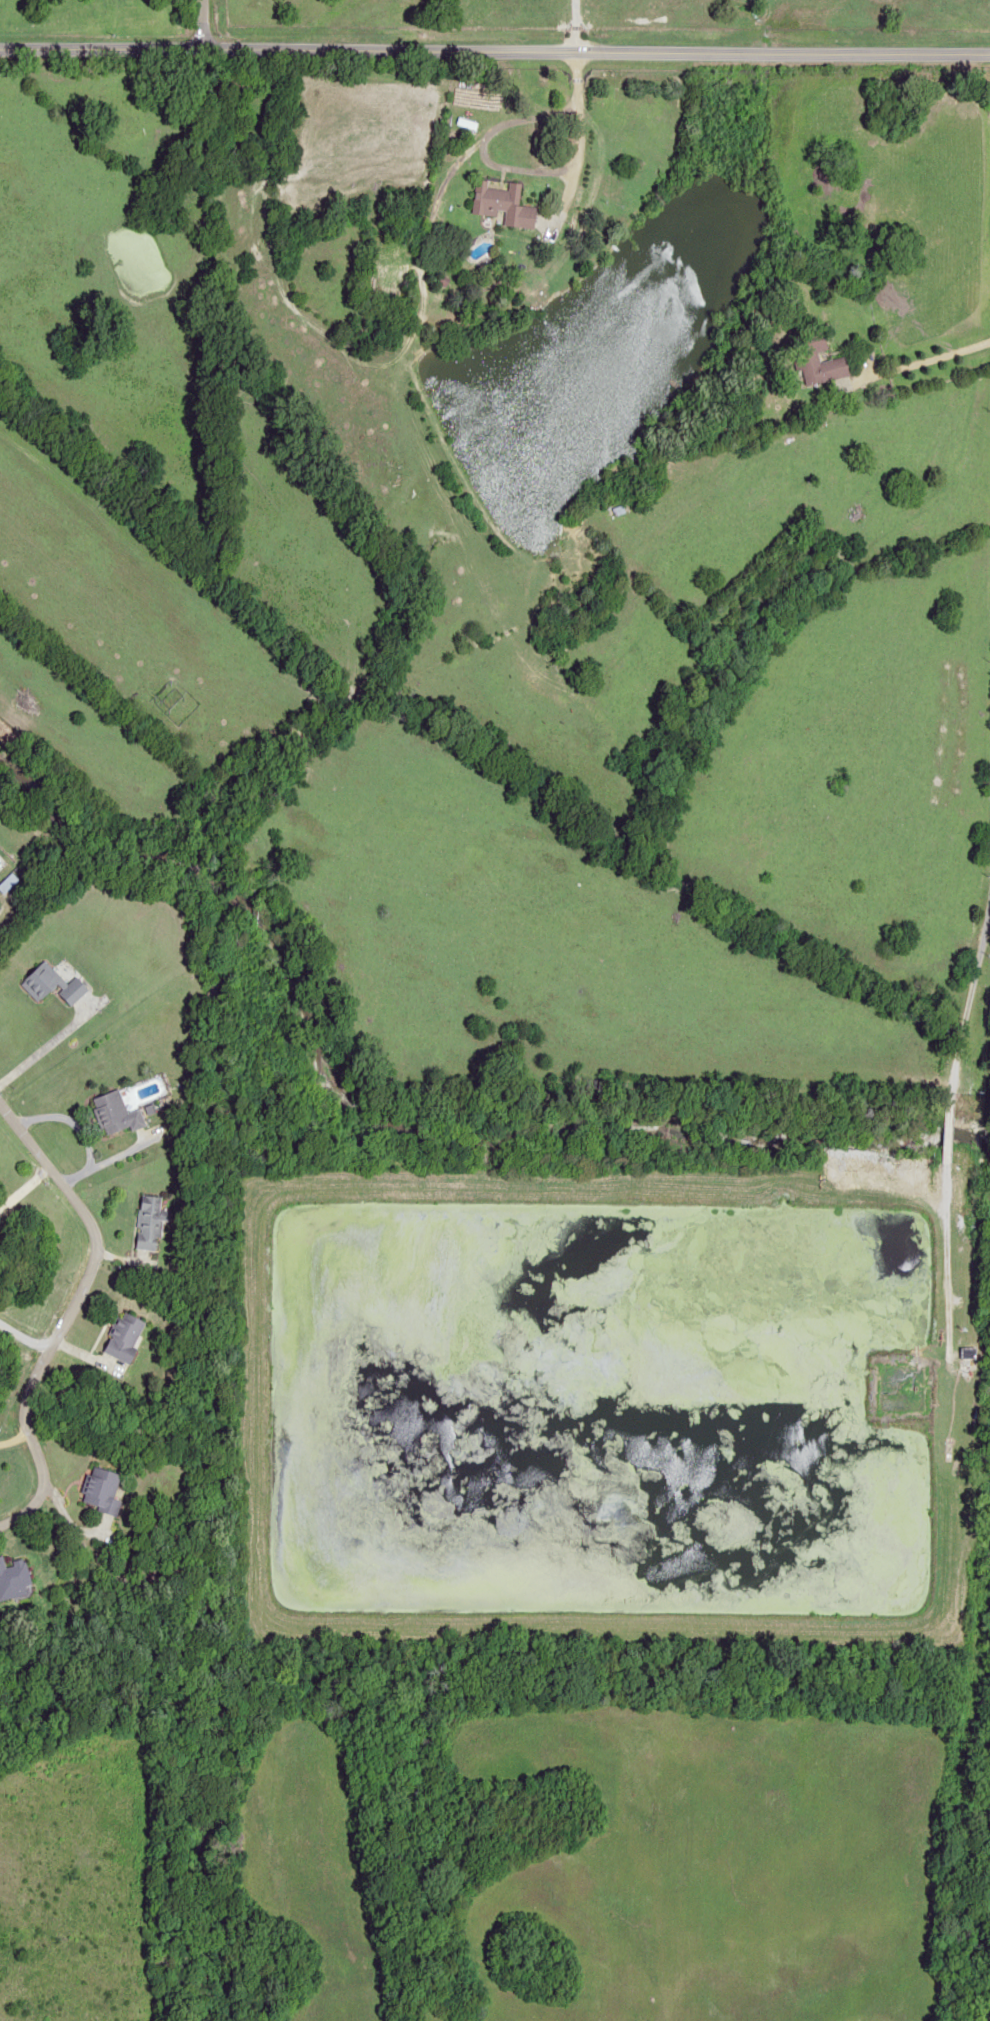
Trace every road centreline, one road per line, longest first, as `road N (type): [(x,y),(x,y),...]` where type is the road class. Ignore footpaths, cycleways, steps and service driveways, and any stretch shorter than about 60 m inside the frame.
road 1 (residential): [(989,51),(0,49)]
road 2 (residential): [(0,1105),(85,1217),(91,1250),(22,1397),(18,1420),(37,1473),(36,1499),(0,1529)]

